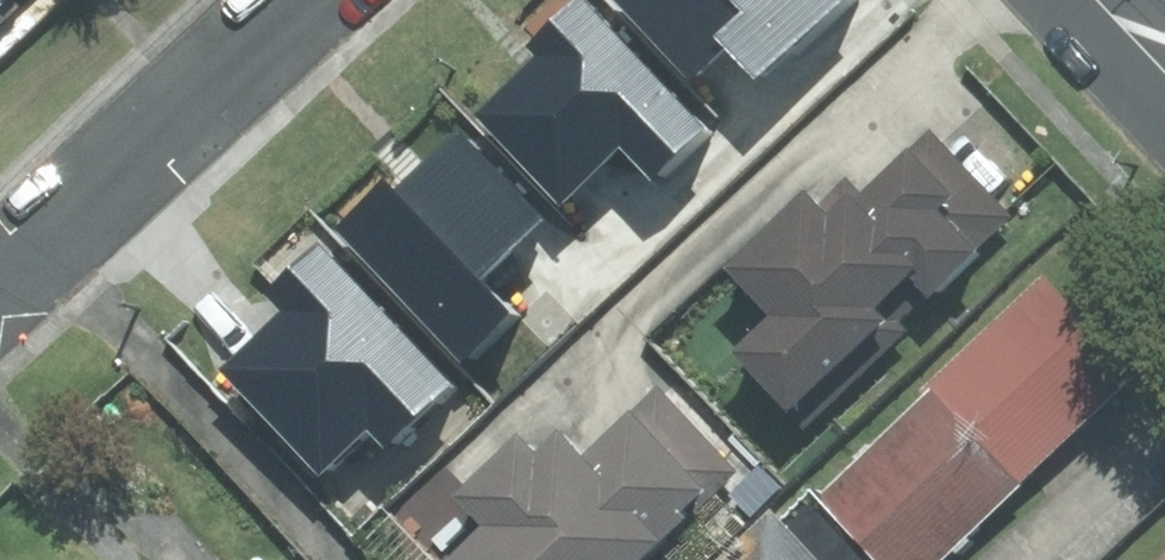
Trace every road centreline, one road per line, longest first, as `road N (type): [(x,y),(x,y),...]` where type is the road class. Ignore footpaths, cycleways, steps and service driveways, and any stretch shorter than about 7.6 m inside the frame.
road 1 (residential): [(0,284),(306,0)]

